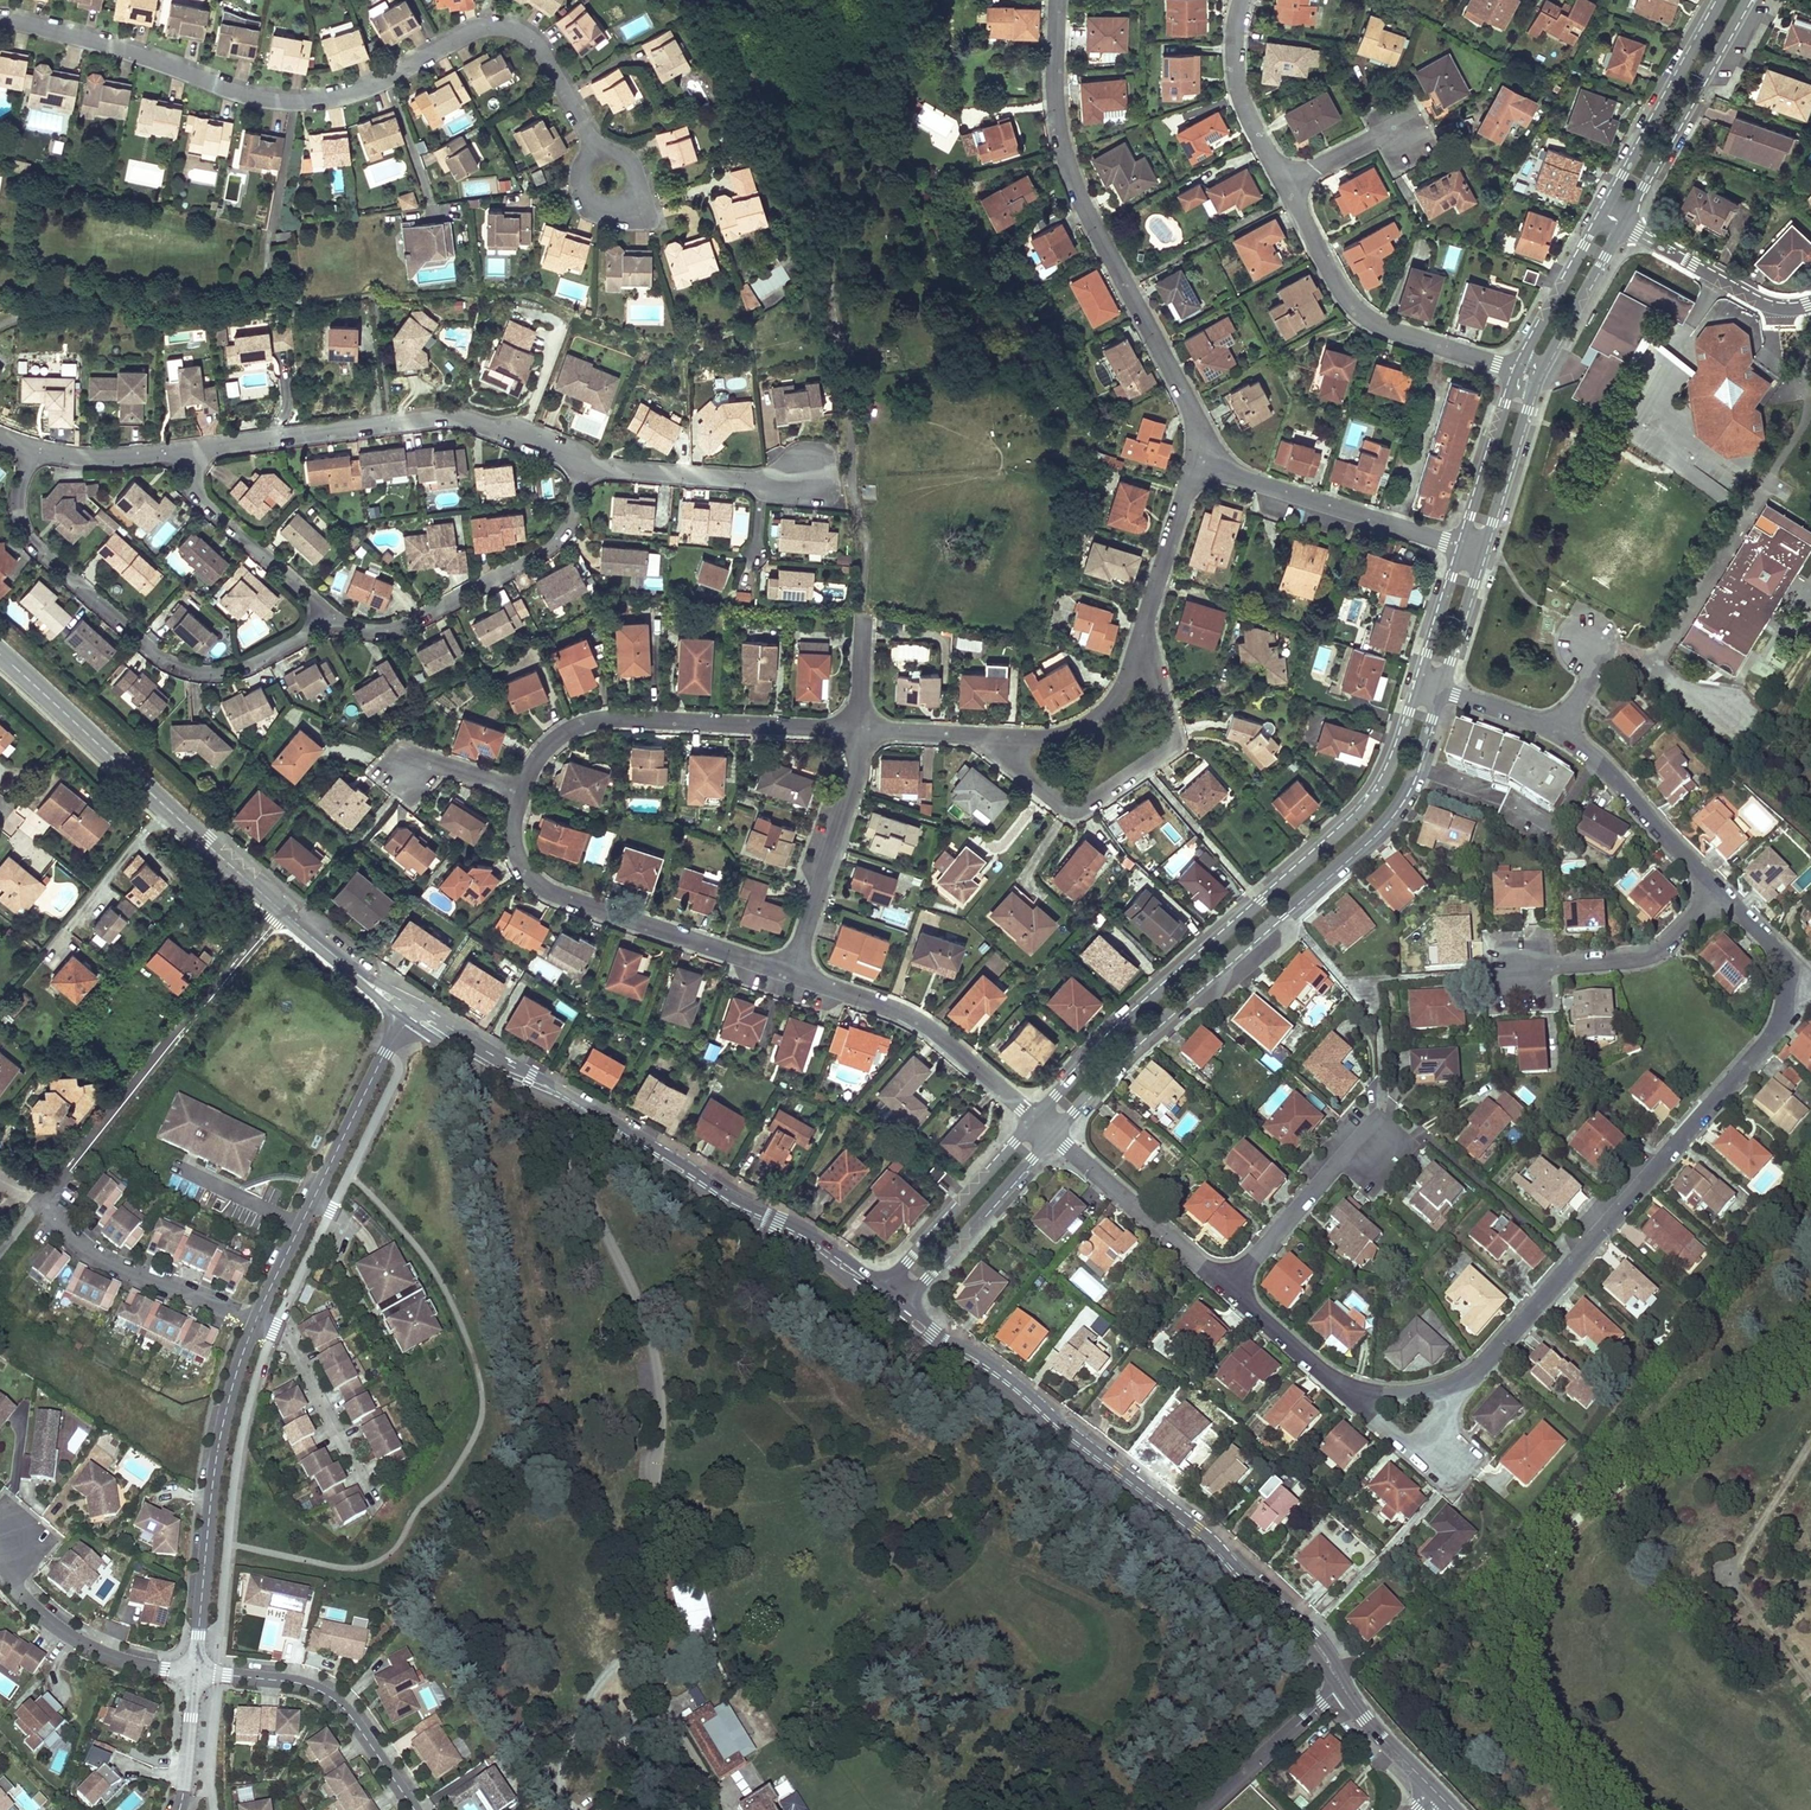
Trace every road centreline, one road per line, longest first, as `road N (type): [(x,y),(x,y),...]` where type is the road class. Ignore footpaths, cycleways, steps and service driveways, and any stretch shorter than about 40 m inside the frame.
road 1 (residential): [(1456,1383),(1482,1367),(1784,1023),(1793,960),(1721,887)]
road 2 (residential): [(1052,1135),(1172,1010),(1391,821),(1417,780),(1440,689)]
road 3 (residential): [(1419,682),(1395,759),(1370,800),(1112,1030),(1037,1120)]
road 4 (residential): [(1206,445),(1174,363),(1083,200),(1056,84),(1060,0)]
road 5 (residential): [(28,446),(17,501),(32,539),(155,653),(207,673),(247,666),(324,620)]
road 6 (residential): [(190,448),(300,427),(437,417),(478,420),(582,453)]
road 7 (residential): [(295,100),(373,85),(480,28),(505,24),(527,31),(545,53),(598,153)]
road 8 (tertiary): [(0,654),(278,908)]
road 9 (residential): [(519,789),(553,737),(599,716),(862,726)]
road 10 (residential): [(278,908),(47,1192)]
road 11 (residential): [(792,970),(547,885),(530,871),(519,847),(519,789)]
road 12 (residential): [(195,1672),(217,1451),(256,1320)]
road 13 (residential): [(1721,887),(1577,735),(1440,689)]
road 14 (residential): [(324,620),(374,631),(425,614),(537,553),(567,521),(582,453)]
road 15 (tertiary): [(1263,1599),(1194,1532),(1000,1378)]
road 16 (residential): [(256,1320),(386,1049),(408,1021)]
road 17 (residential): [(1514,368),(1365,311),(1338,285),(1288,178)]
road 18 (residential): [(1012,735),(1027,771),(1048,791),(1075,801),(1103,794),(1174,735),(1161,677),(1139,648)]
road 19 (residential): [(0,17),(295,100)]
road 20 (residential): [(1037,1120),(918,1015),(792,970)]
road 21 (residential): [(195,1672),(328,1688),(418,1809)]
road 22 (residential): [(1461,546),(1235,469),(1206,445)]
road 23 (residential): [(14,1534),(17,1588),(55,1626),(128,1662),(195,1672)]
road 24 (residential): [(1623,223),(1748,0)]
road 25 (residential): [(792,970),(859,777),(862,726)]
road 26 (residential): [(256,1320),(88,1248),(47,1192)]
road 27 (residential): [(1721,0),(1603,212)]
road 28 (residential): [(1052,1135),(1232,1285)]
road 29 (residential): [(1721,887),(1683,931),(1642,955),(1518,964)]
road 30 (residential): [(1037,1120),(883,1288)]
road 31 (residential): [(190,448),(199,490),(317,602),(324,620)]
road 32 (residential): [(906,1306),(1052,1135)]
road 33 (tertiary): [(586,1110),(776,1224)]
road 34 (residential): [(1232,1285),(1349,1150),(1385,1142)]
road 35 (residential): [(1139,648),(1206,445)]
road 36 (residential): [(1810,301),(1767,303),(1623,223)]
road 37 (tertiary): [(408,1021),(488,1071),(586,1110)]
road 38 (tertiary): [(586,1110),(419,1005)]
road 39 (residential): [(1338,1381),(1428,1454),(1450,1428),(1456,1383)]
road 40 (residential): [(1288,178),(1238,74),(1240,0)]
road 41 (residential): [(1483,551),(1537,373)]
road 42 (residential): [(1514,368),(1461,546)]
road 43 (residential): [(1341,1685),(1204,1809)]
road 44 (residential): [(582,453),(655,470),(761,475)]
road 45 (residential): [(1603,212),(1514,368)]
road 46 (residential): [(1537,373),(1623,223)]
road 47 (residential): [(1012,735),(1054,735),(1112,706),(1139,648)]
road 48 (residential): [(28,446),(110,456),(190,448)]
road 49 (residential): [(862,726),(1012,735)]
road 50 (tertiary): [(1437,1794),(1341,1685)]
road 51 (residential): [(1440,689),(1483,551)]
road 52 (residential): [(1232,1285),(1338,1381)]
road 53 (residential): [(579,181),(598,208),(616,209),(636,193),(630,160),(598,153)]
road 54 (residential): [(1461,546),(1419,682)]
road 55 (residential): [(180,1809),(195,1672)]
road 56 (tertiary): [(776,1224),(884,1308)]
road 57 (tertiary): [(884,1308),(925,1342),(1000,1378)]
road 58 (residential): [(295,100),(272,228)]
road 59 (residential): [(1288,178),(1401,120)]
road 60 (tertiary): [(883,1288),(813,1236),(776,1224)]
road 61 (residential): [(1338,1381),(1407,1395),(1456,1383)]
road 62 (tertiary): [(1341,1685),(1314,1634),(1263,1599)]

